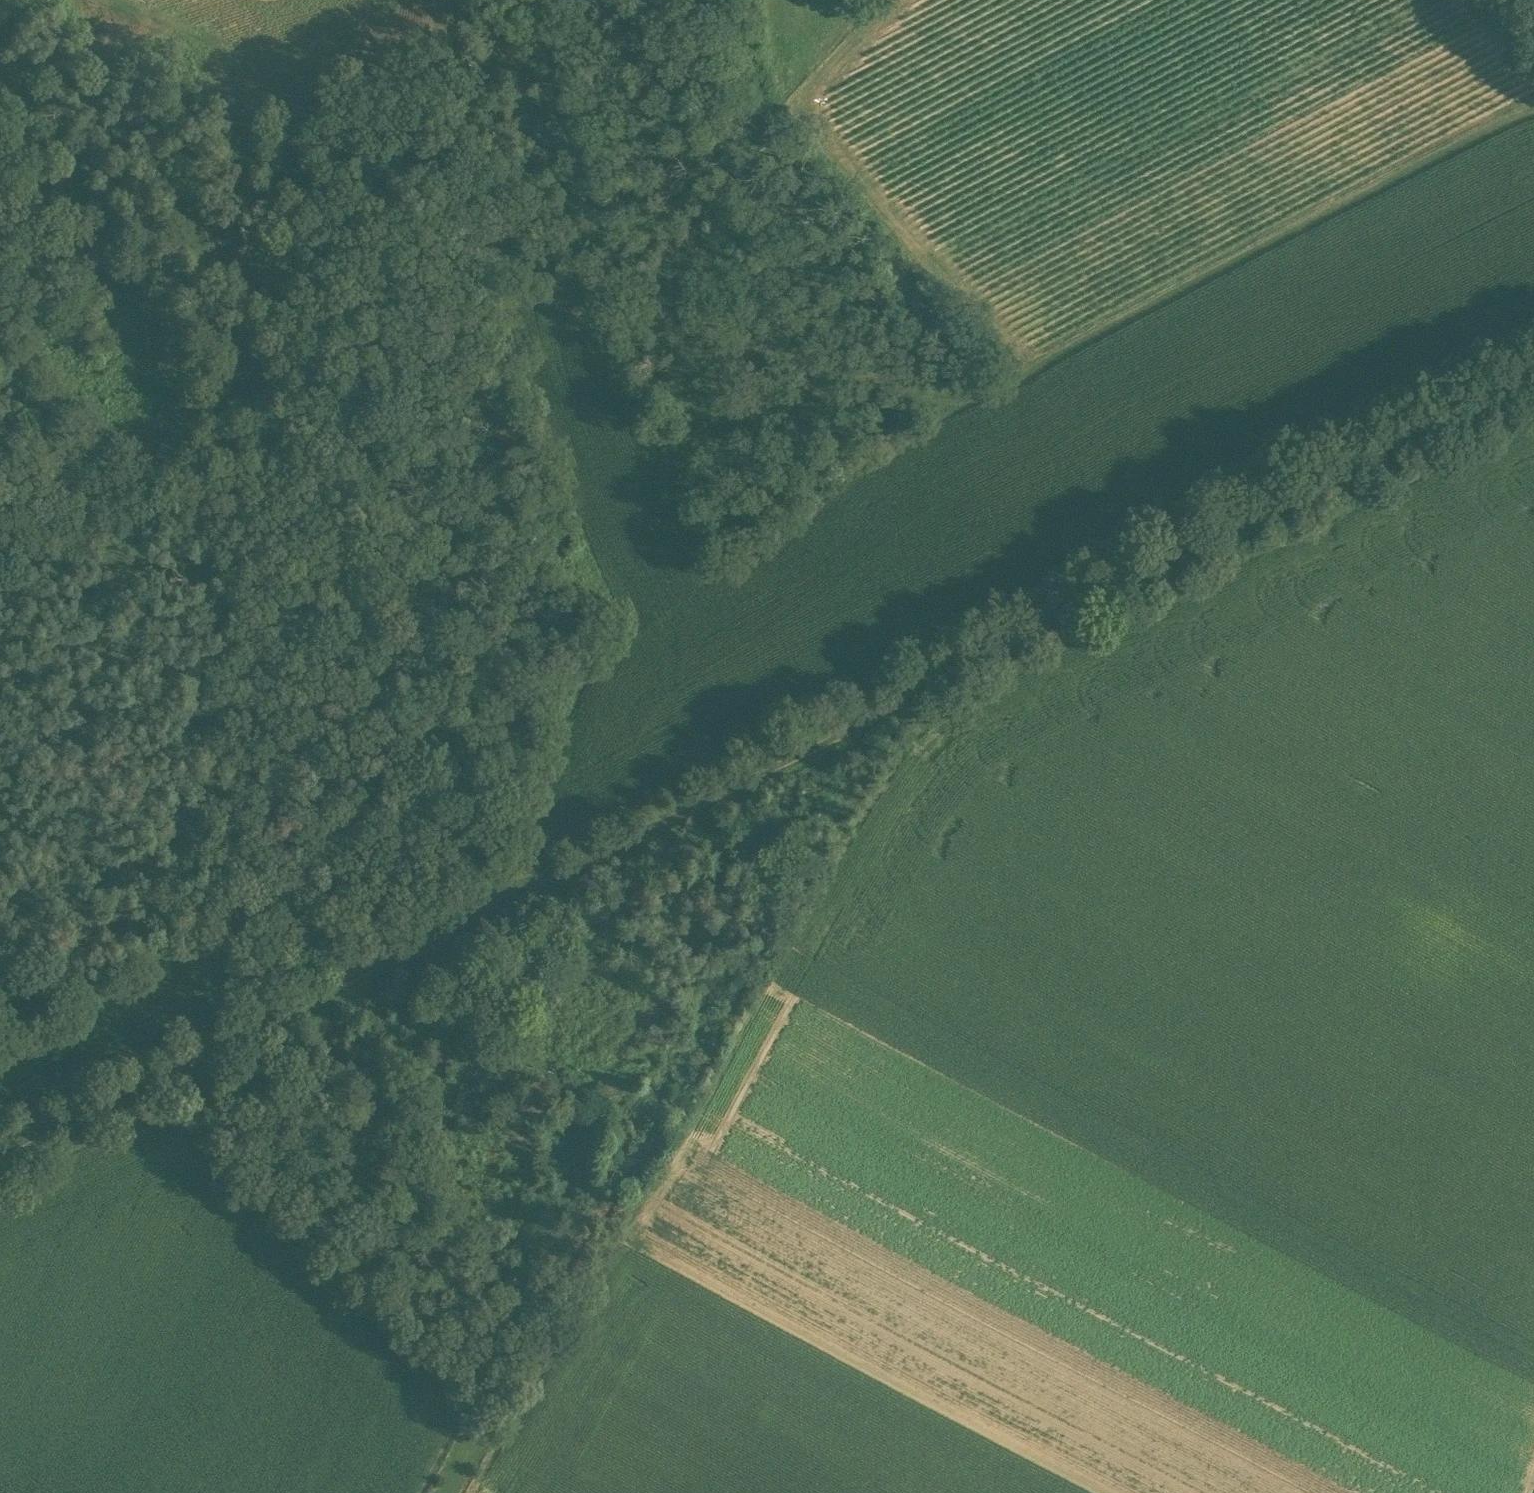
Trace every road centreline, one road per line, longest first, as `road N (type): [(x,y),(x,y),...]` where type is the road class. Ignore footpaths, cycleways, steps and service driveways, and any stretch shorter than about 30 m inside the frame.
road 1 (track): [(1533,364),(0,1154)]
road 2 (track): [(1533,111),(961,394),(742,331),(628,314),(554,288),(518,259),(451,228)]
road 3 (track): [(451,228),(456,335),(372,428),(312,472),(132,517),(0,571)]
road 4 (track): [(0,722),(131,788),(217,849),(358,970)]
road 5 (track): [(451,228),(449,95)]

